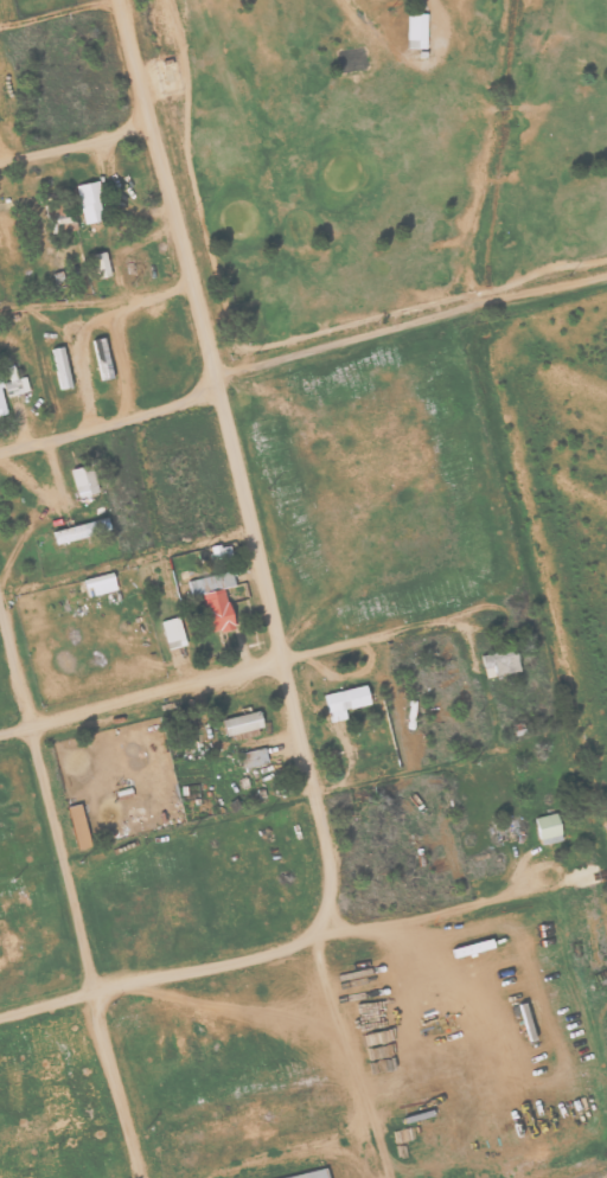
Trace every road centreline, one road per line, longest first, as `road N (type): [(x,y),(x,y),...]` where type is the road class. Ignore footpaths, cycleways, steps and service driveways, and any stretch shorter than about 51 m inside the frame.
road 1 (residential): [(304,942),(328,905),(330,853),(118,0)]
road 2 (residential): [(0,604),(140,1177)]
road 3 (residential): [(0,1021),(533,885)]
road 4 (residential): [(0,732),(469,614)]
road 5 (residential): [(216,380),(606,281)]
road 6 (residential): [(0,452),(219,393)]
road 7 (residential): [(0,164),(151,126)]

